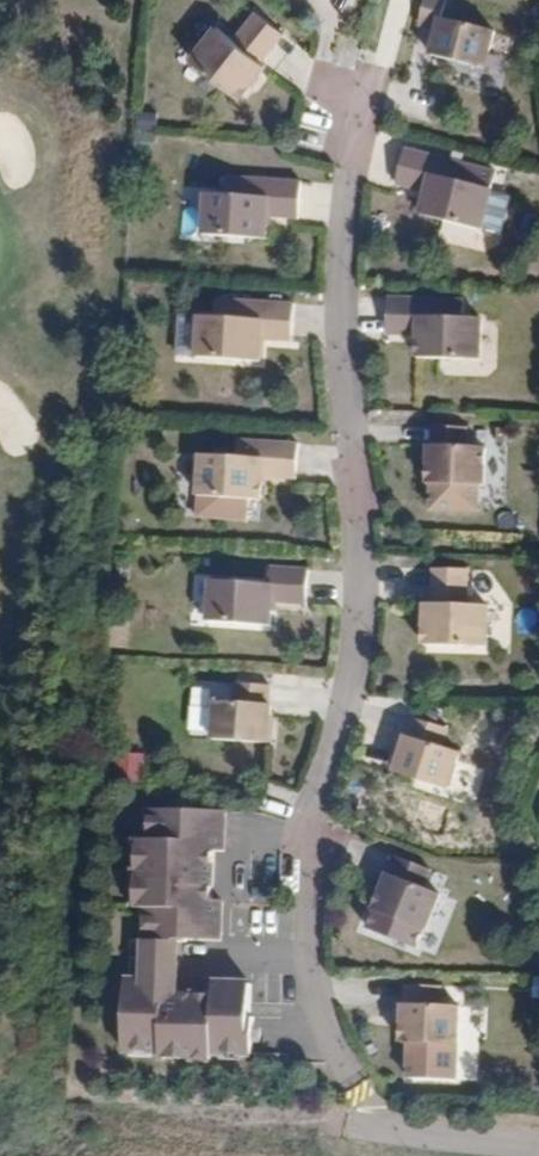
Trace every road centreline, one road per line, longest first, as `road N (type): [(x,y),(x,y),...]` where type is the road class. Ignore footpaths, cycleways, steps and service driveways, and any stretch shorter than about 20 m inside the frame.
road 1 (residential): [(538,1148),(376,1130),(312,986),(297,849),(340,687),(357,545),(326,318),(330,216),(353,80)]

